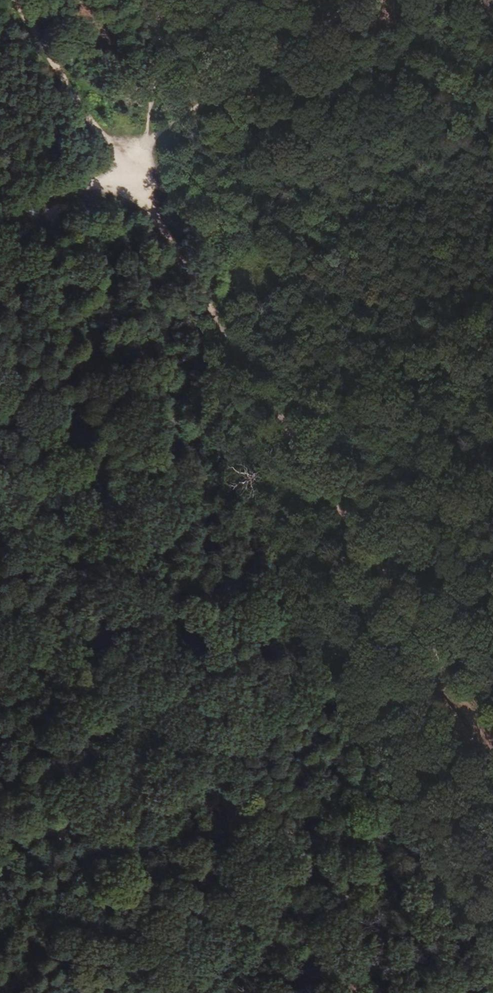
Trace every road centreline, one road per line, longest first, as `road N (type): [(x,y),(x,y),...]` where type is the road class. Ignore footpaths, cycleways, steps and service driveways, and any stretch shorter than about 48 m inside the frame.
road 1 (track): [(446,680),(0,516)]
road 2 (track): [(124,165),(492,47)]
road 3 (track): [(310,480),(124,165)]
road 4 (track): [(492,753),(310,480)]
road 5 (track): [(342,0),(300,41),(124,165)]
road 6 (track): [(124,165),(15,0)]
road 7 (track): [(0,214),(124,165)]

